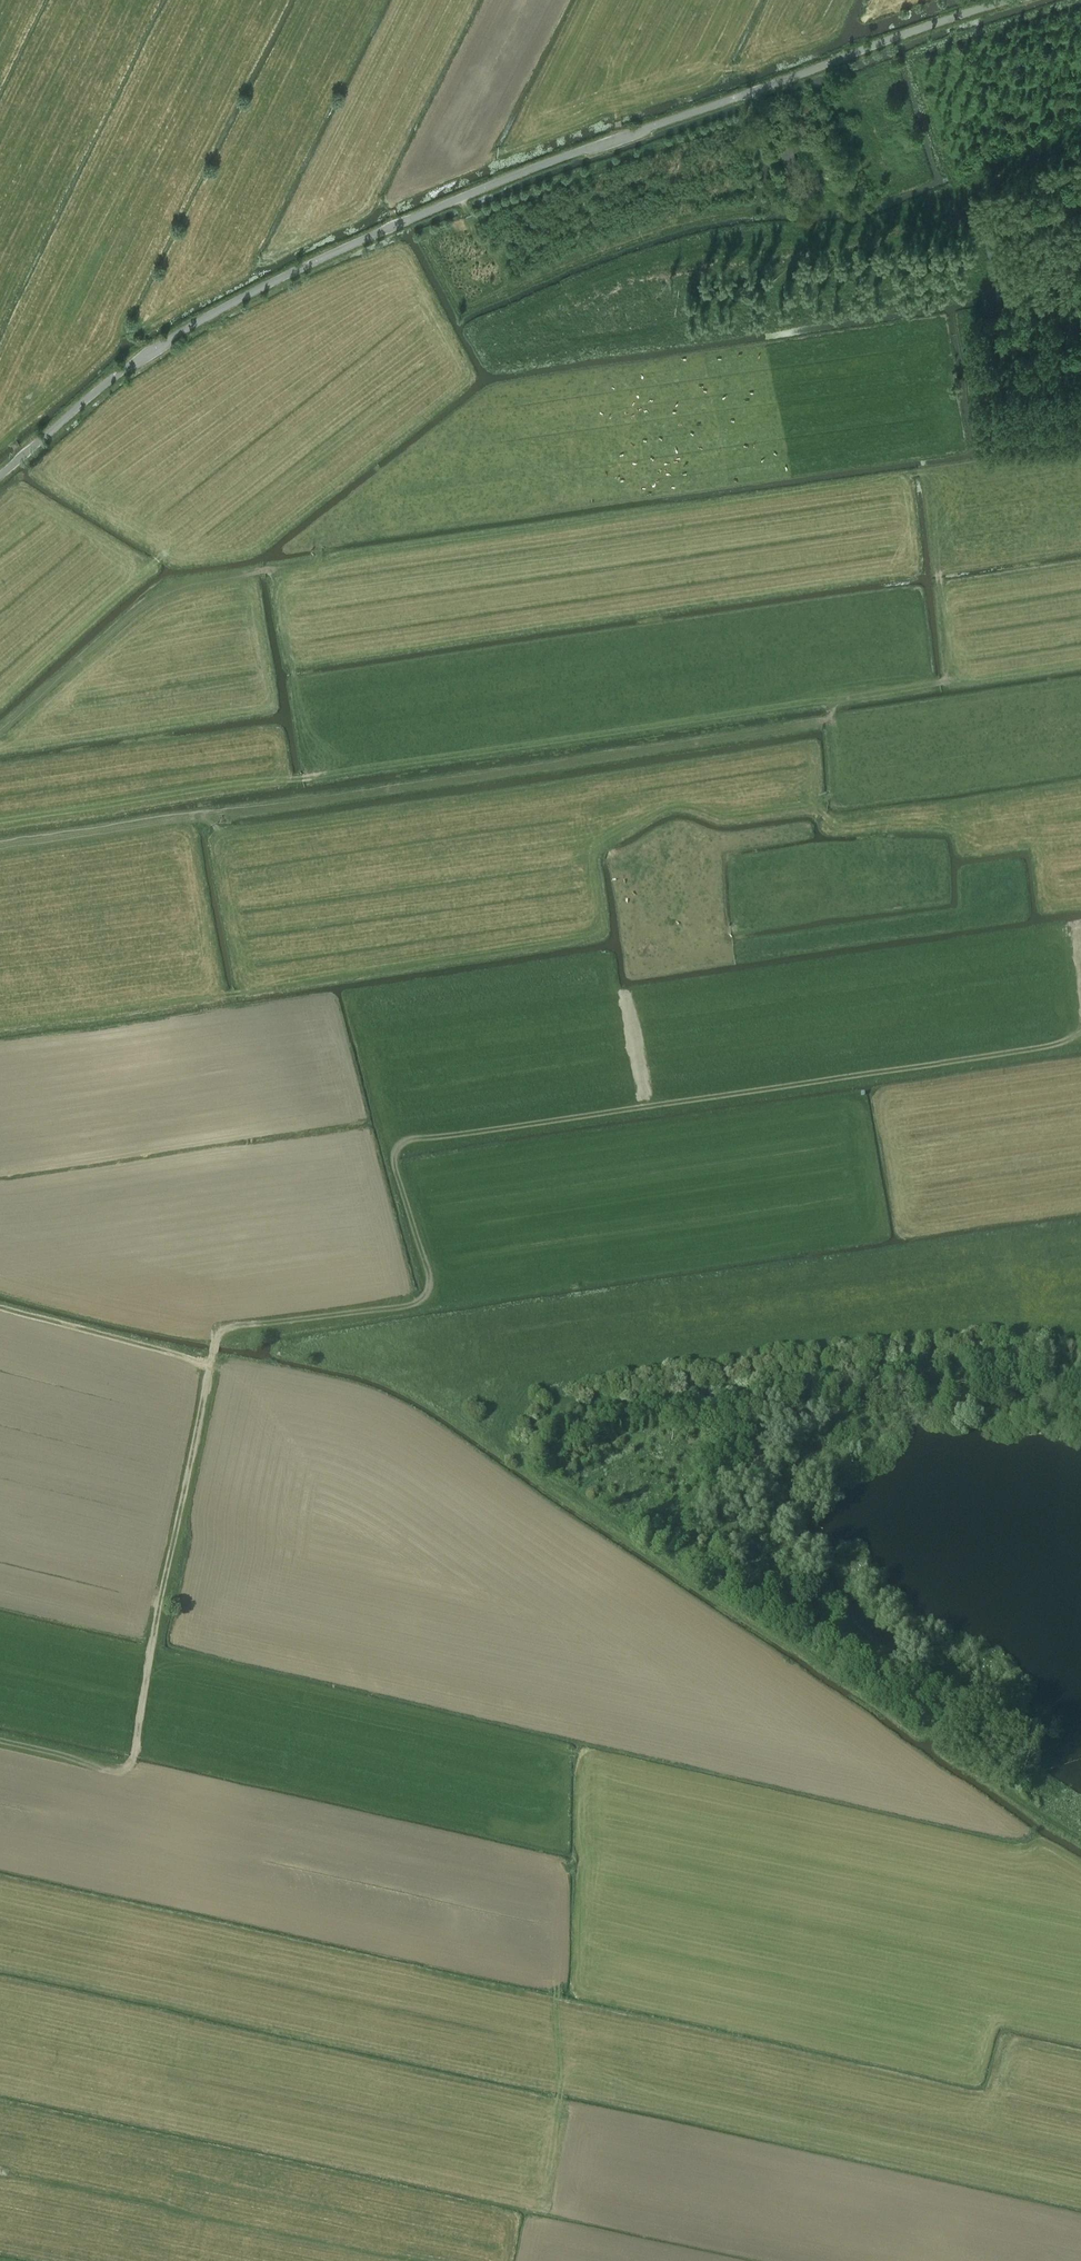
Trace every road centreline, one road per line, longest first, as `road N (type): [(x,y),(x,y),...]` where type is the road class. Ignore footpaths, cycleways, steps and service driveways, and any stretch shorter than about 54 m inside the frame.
road 1 (unclassified): [(0,479),(180,328),(414,217),(1014,0)]
road 2 (track): [(219,1329),(209,1363),(0,1307)]

